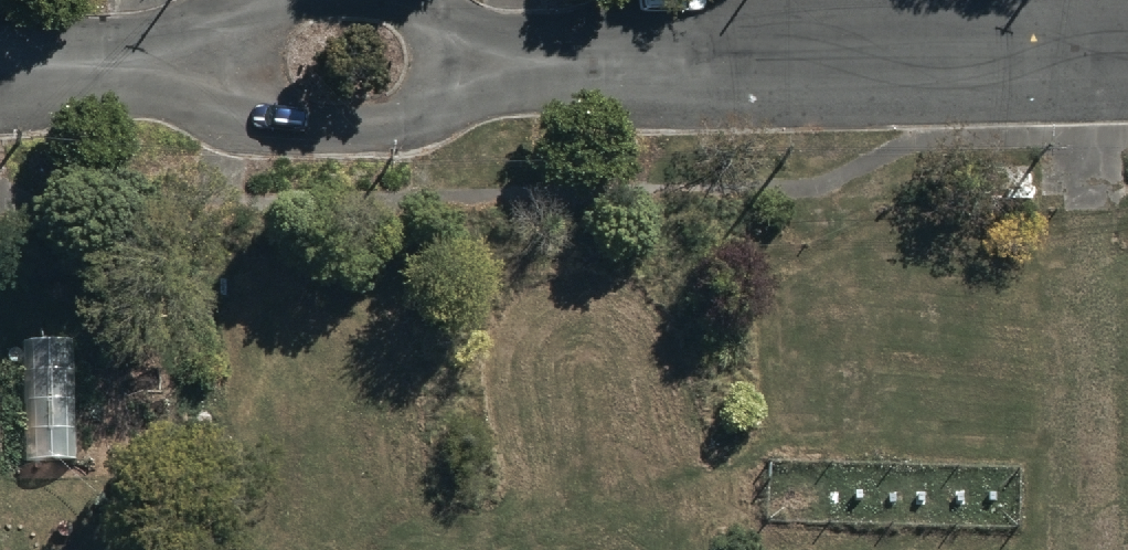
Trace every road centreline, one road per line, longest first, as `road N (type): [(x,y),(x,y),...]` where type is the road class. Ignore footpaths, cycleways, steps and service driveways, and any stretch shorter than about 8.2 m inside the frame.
road 1 (residential): [(493,64),(1127,51)]
road 2 (track): [(1087,549),(1081,53)]
road 3 (residential): [(493,64),(422,114),(330,132),(276,128),(157,70)]
road 4 (residential): [(0,76),(157,70)]
road 5 (residential): [(157,70),(258,4),(283,0)]

